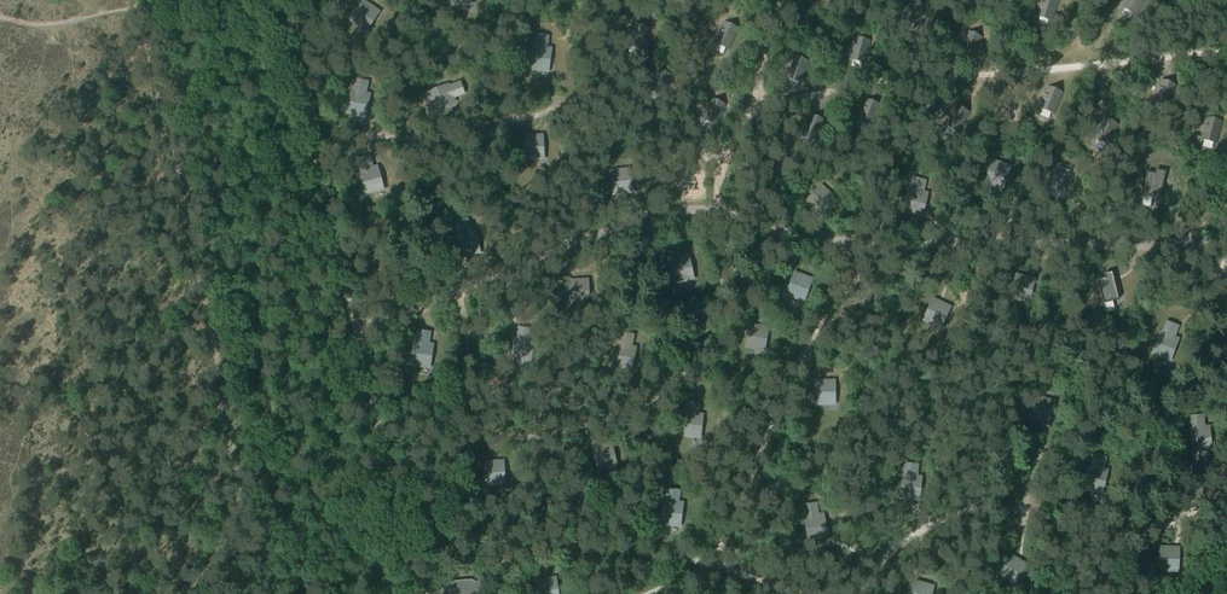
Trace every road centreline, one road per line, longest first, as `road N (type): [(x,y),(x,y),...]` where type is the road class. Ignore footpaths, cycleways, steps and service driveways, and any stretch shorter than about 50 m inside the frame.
road 1 (track): [(137,0),(245,474),(247,494),(184,593)]

